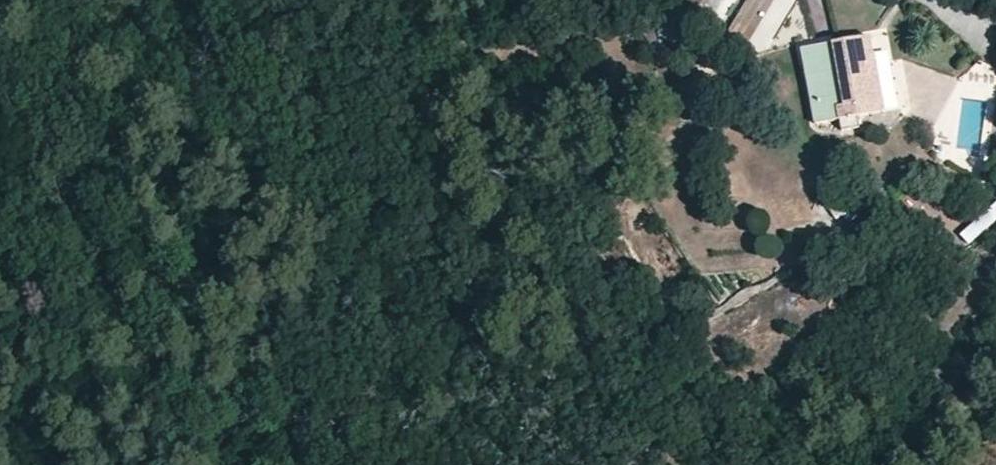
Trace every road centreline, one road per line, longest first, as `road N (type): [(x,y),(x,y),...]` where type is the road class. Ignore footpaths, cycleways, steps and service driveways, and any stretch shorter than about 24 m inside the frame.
road 1 (track): [(0,92),(189,246),(279,380),(321,464)]

